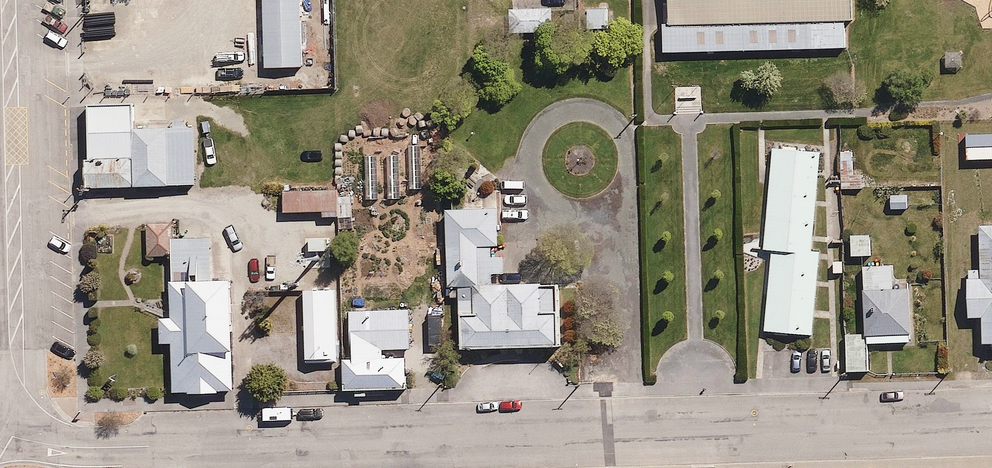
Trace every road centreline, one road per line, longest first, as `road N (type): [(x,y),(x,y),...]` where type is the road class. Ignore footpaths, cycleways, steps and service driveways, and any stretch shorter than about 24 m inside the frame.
road 1 (residential): [(991,419),(87,448),(0,436)]

